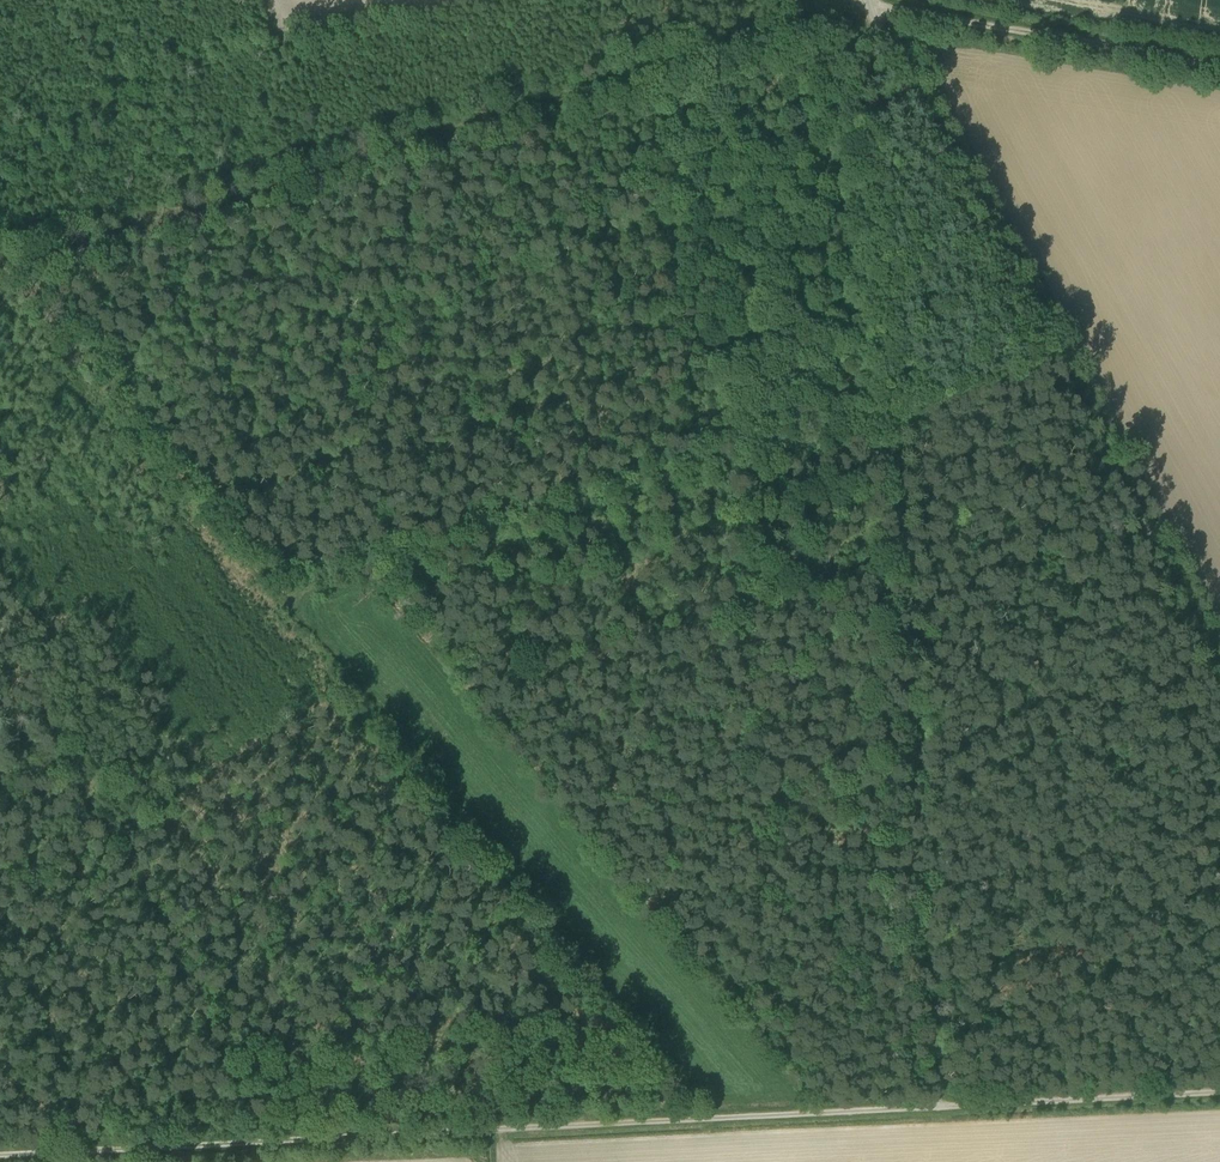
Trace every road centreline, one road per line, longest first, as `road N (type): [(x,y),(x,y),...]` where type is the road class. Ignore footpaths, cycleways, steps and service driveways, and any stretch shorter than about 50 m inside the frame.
road 1 (track): [(1219,1086),(0,1158)]
road 2 (unclassified): [(1219,659),(882,38),(869,0)]
road 3 (track): [(1219,62),(870,4)]

